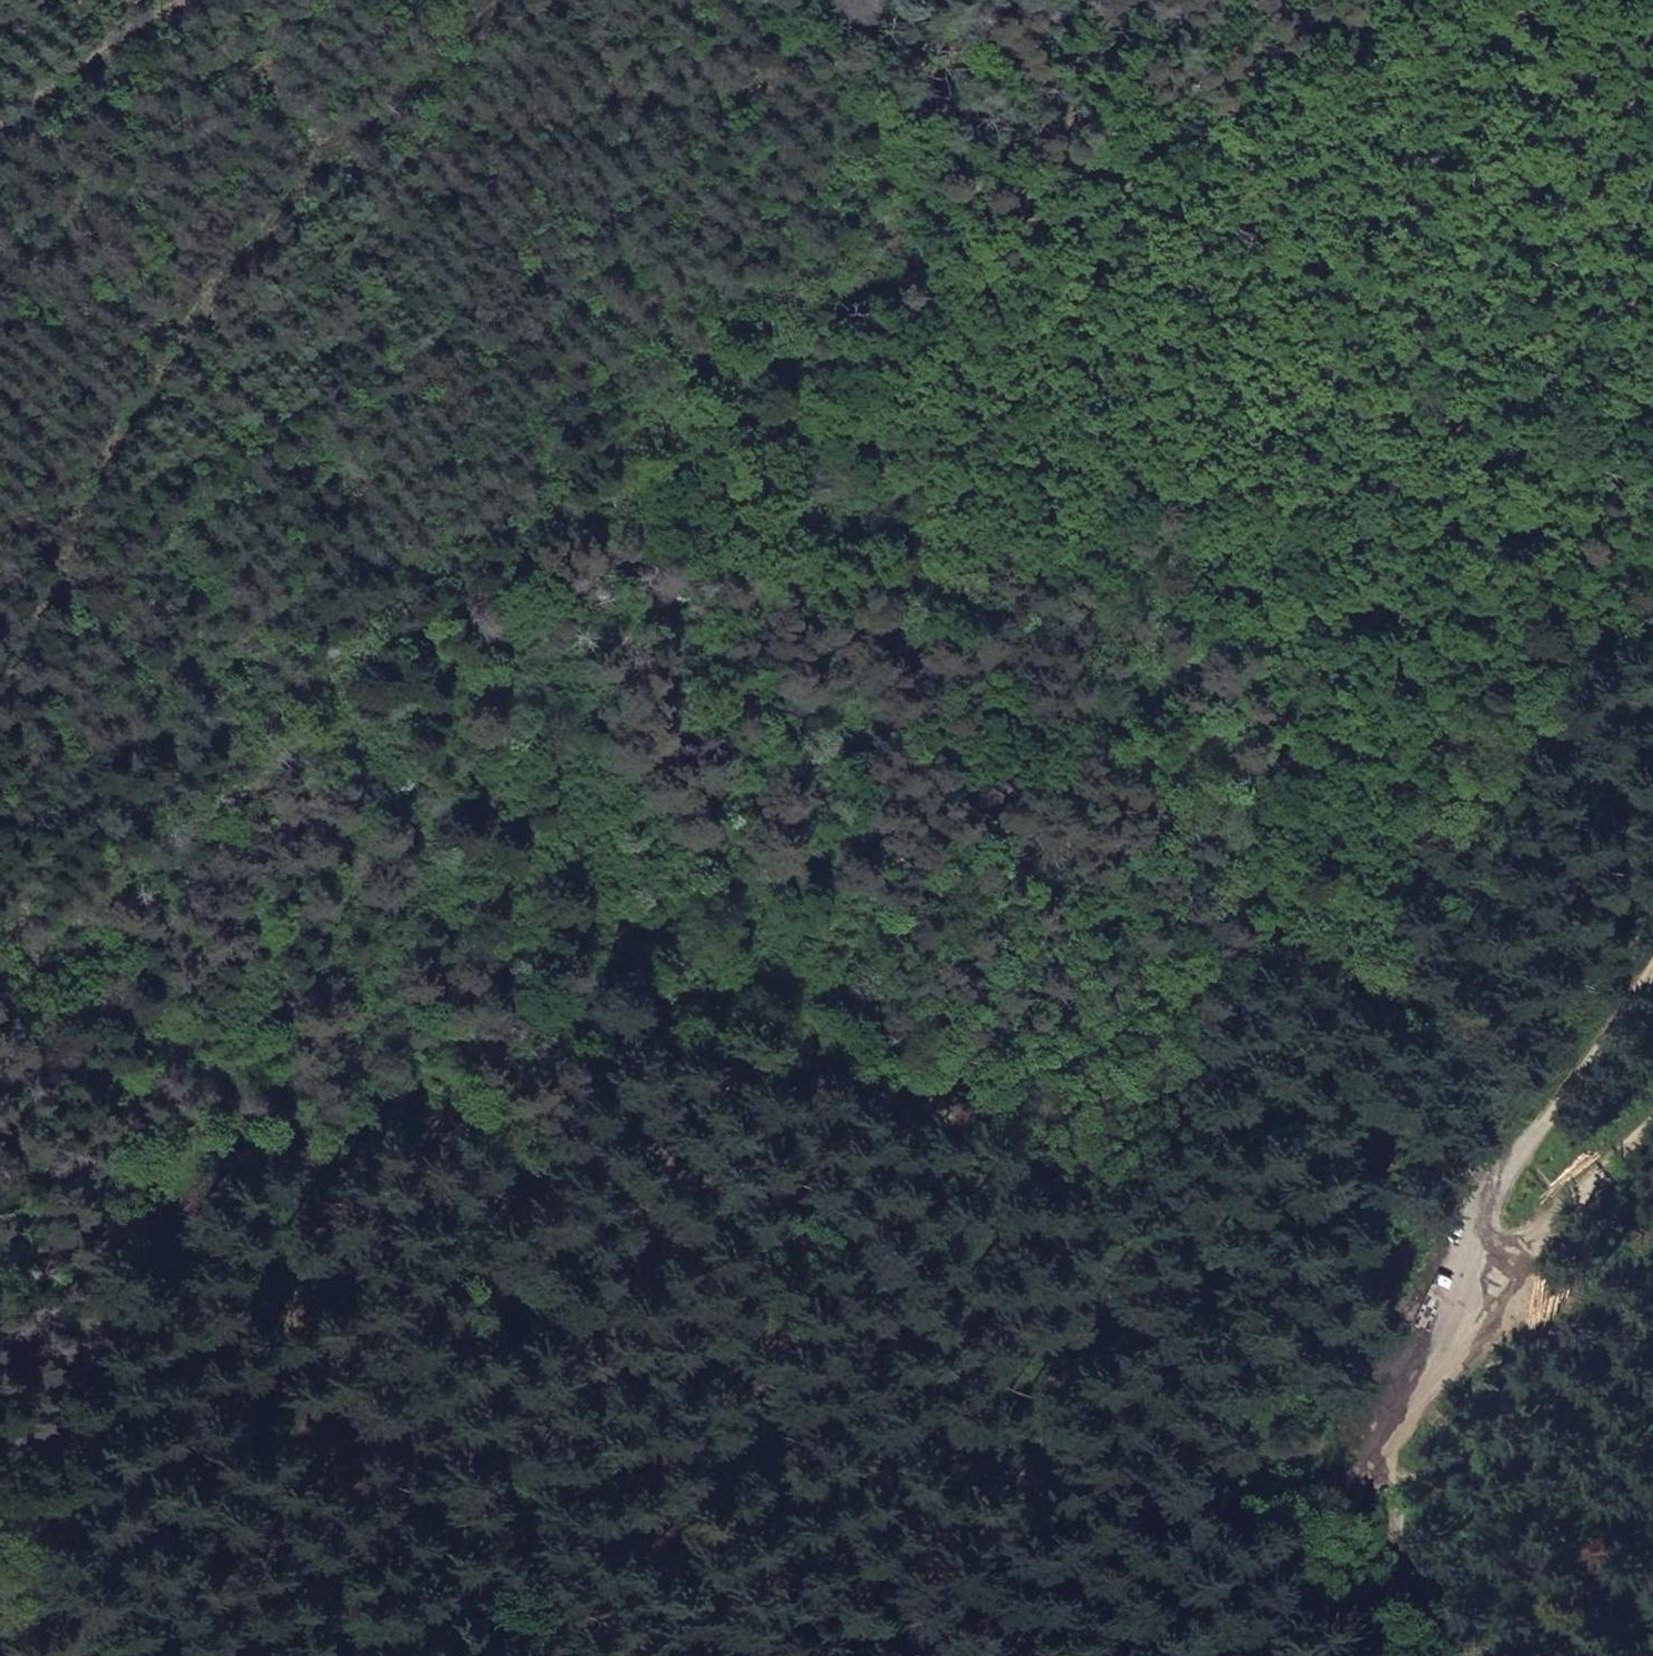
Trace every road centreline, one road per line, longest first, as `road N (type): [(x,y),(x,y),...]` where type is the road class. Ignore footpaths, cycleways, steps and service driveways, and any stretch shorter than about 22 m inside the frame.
road 1 (track): [(1497,1272),(1504,1209),(1531,1153),(1652,971)]
road 2 (unclassified): [(1427,1356),(1535,1227),(1652,1131)]

